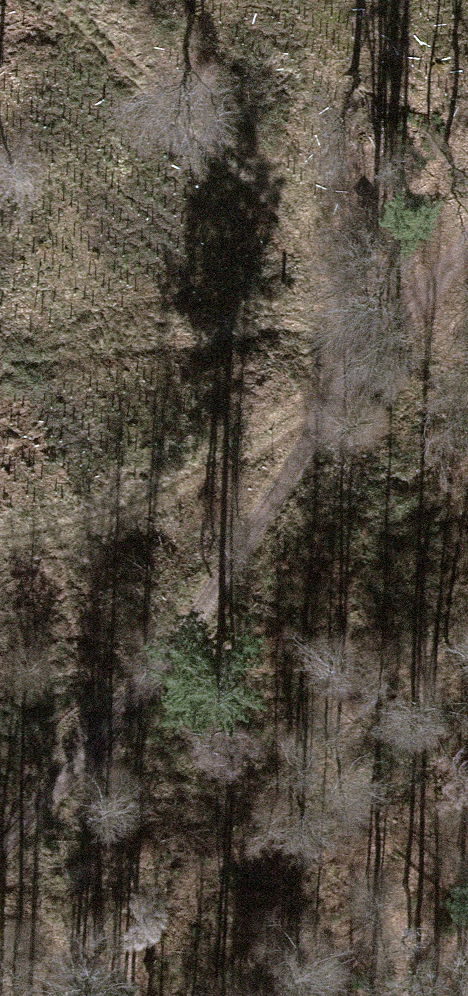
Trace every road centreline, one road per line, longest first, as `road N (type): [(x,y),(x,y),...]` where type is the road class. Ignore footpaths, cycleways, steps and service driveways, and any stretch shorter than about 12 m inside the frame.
road 1 (track): [(0,849),(191,616),(341,396),(467,239)]
road 2 (track): [(341,396),(303,410),(171,498),(0,544)]

